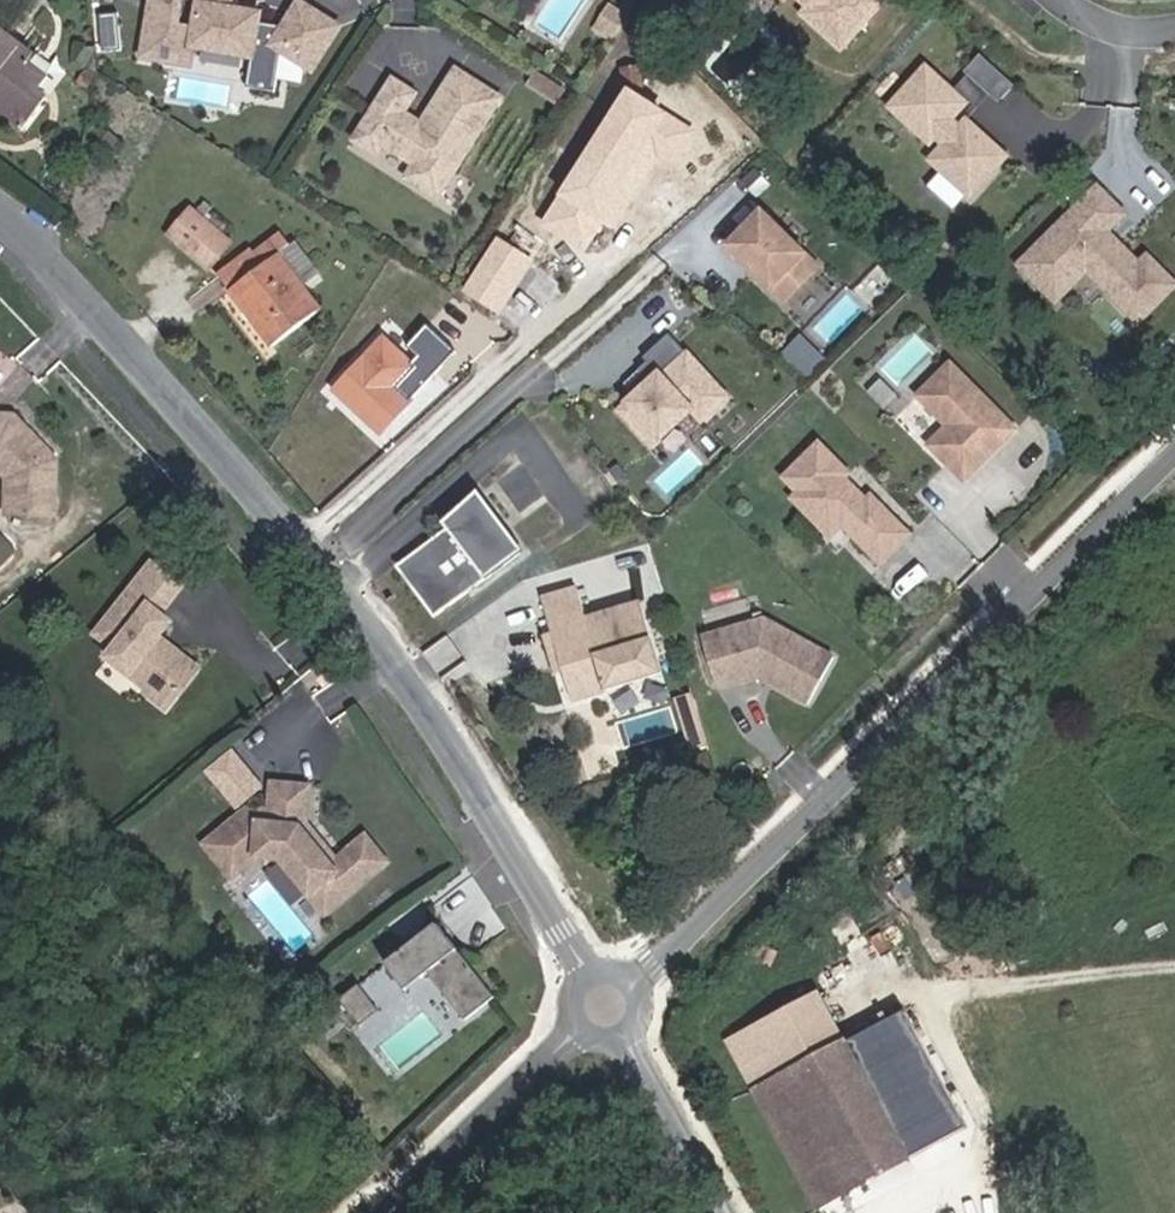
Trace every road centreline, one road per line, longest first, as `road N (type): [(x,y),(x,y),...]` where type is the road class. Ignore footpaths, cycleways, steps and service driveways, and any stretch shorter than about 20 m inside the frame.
road 1 (residential): [(0,218),(27,237),(450,739),(605,1001)]
road 2 (unclassified): [(1174,437),(605,1001)]
road 3 (unclassified): [(605,1001),(389,1212)]
road 4 (residential): [(605,1001),(718,1212)]
road 5 (track): [(1001,985),(1174,968)]

